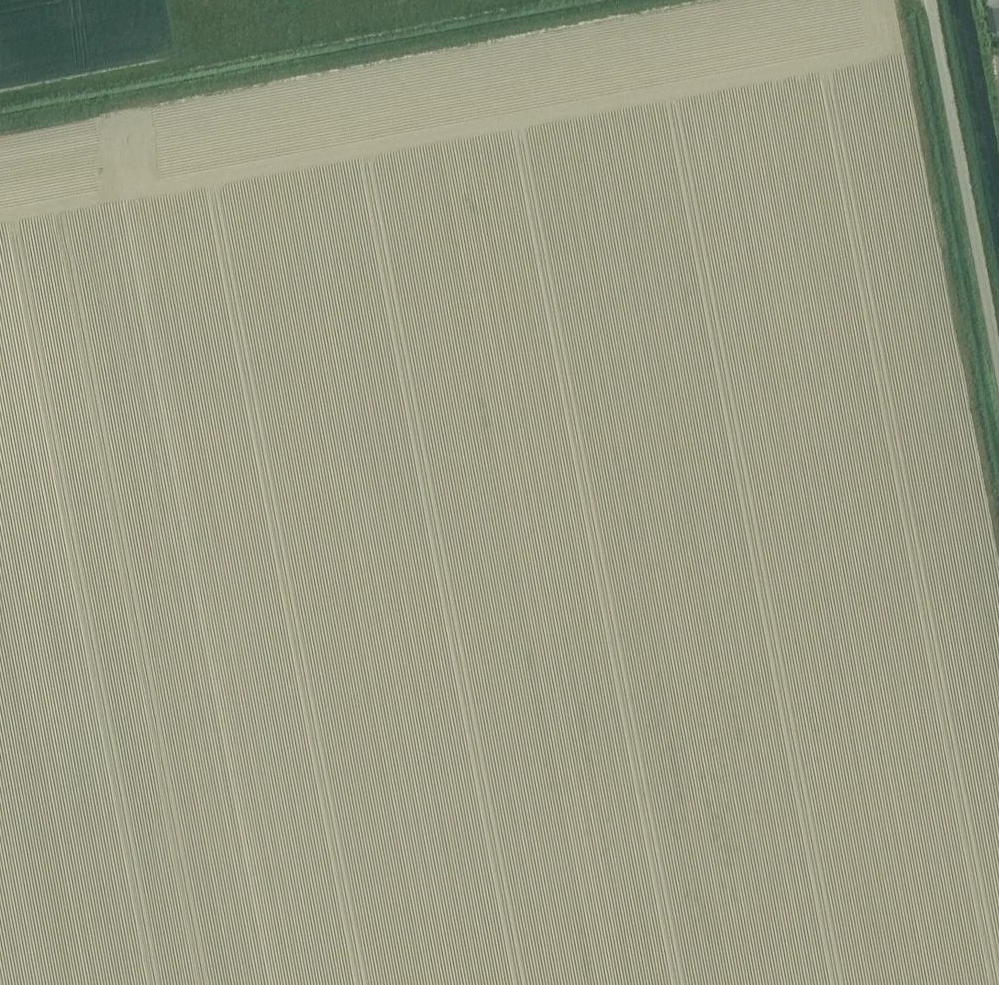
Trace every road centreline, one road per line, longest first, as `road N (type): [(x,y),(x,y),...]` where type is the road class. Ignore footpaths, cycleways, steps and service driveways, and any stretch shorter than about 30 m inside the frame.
road 1 (unclassified): [(998,345),(932,0)]

